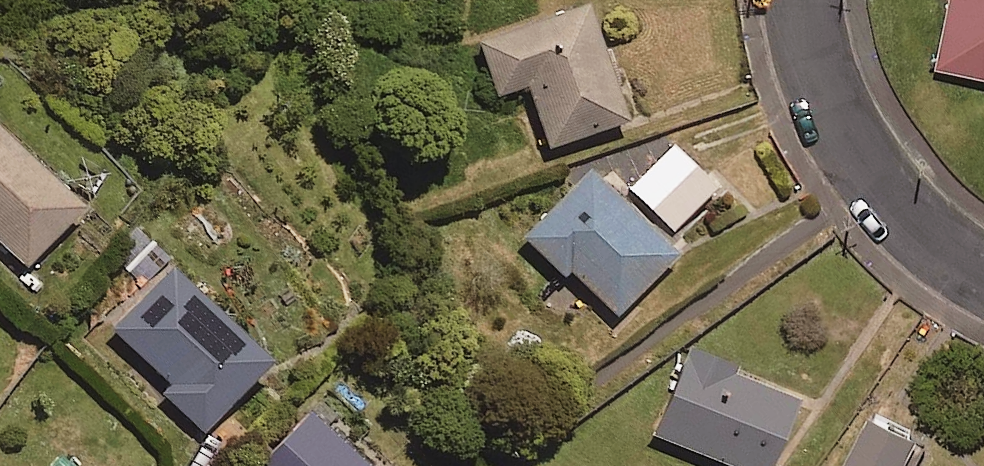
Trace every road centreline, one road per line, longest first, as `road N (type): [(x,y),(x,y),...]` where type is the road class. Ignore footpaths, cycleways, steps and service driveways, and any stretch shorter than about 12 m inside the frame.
road 1 (residential): [(983,273),(930,240),(889,198),(821,66),(802,0)]

